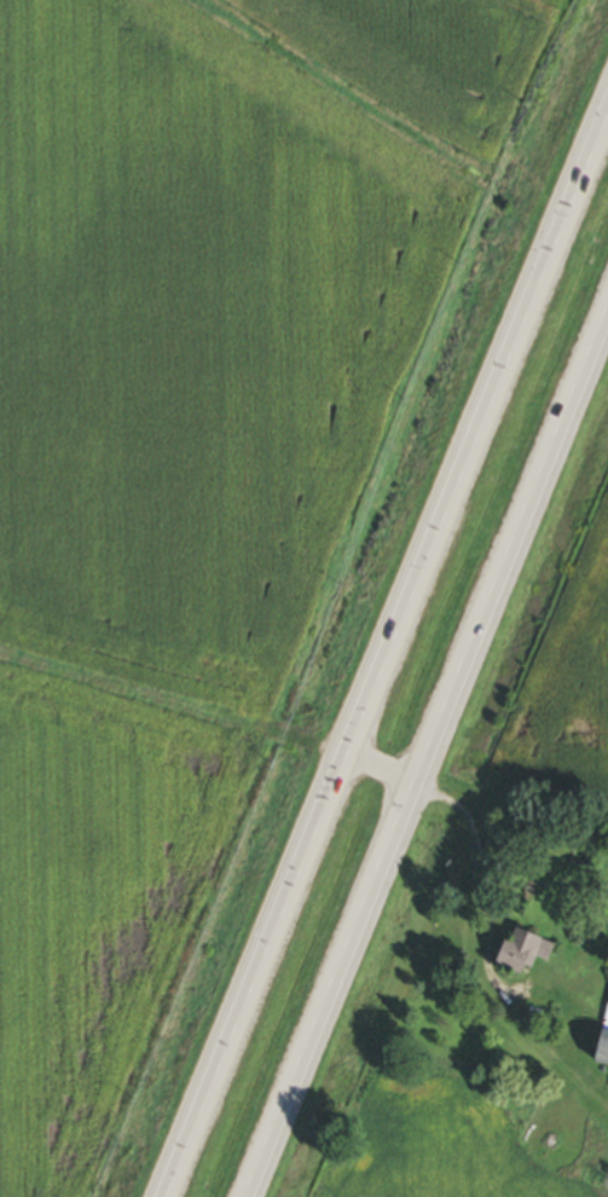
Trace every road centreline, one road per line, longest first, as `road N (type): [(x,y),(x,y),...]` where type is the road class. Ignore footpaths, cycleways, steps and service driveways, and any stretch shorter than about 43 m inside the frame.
road 1 (trunk): [(607,95),(153,1196)]
road 2 (trunk): [(245,1196),(607,308)]

